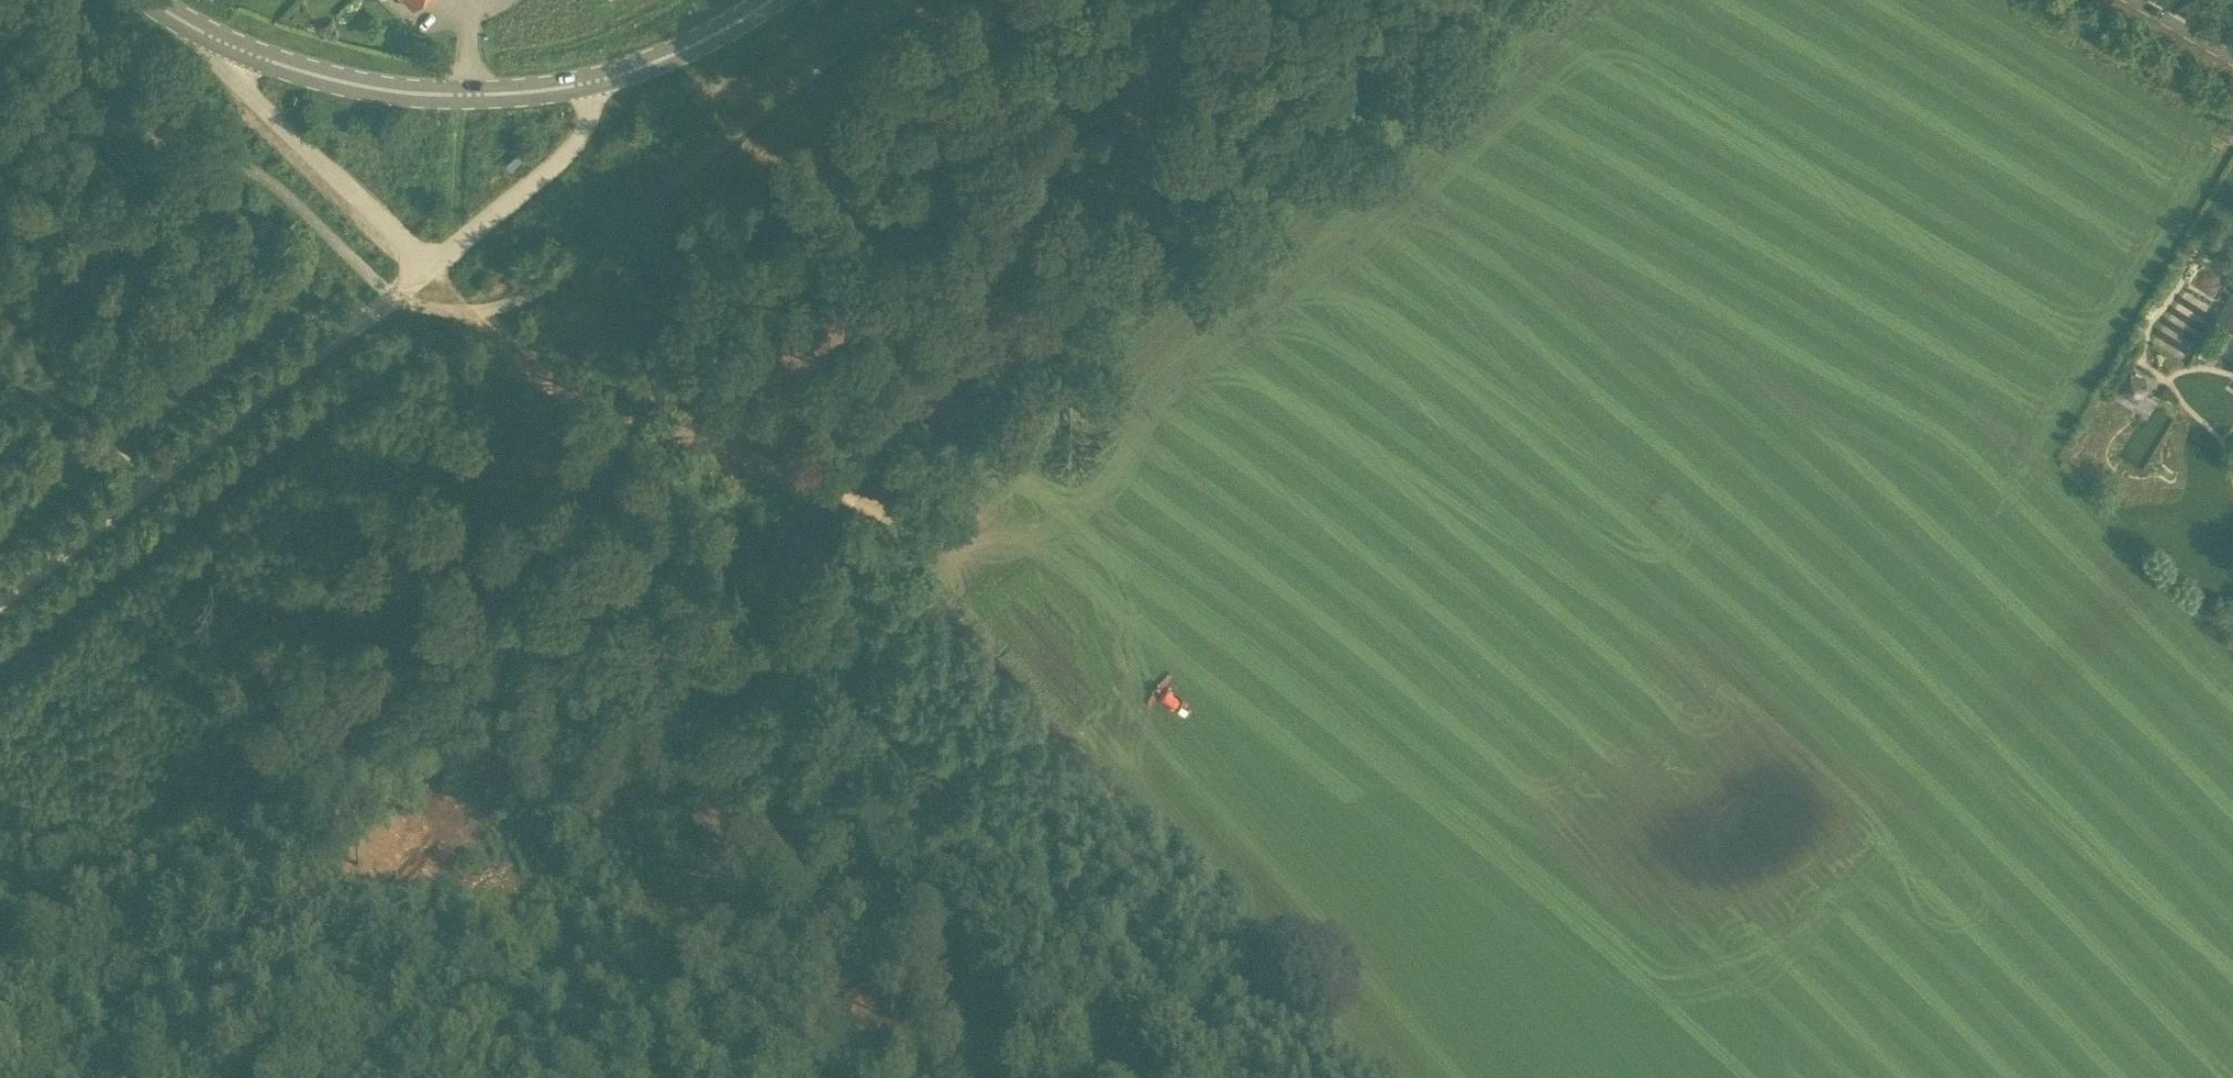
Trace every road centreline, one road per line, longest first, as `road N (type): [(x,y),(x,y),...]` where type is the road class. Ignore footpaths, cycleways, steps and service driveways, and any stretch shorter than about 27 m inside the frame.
road 1 (track): [(895,515),(786,454),(683,419),(568,401),(482,309),(426,268)]
road 2 (secondary): [(229,45),(393,91),(464,94),(593,80)]
road 3 (unclassified): [(426,268),(237,85),(229,45)]
road 4 (unclassified): [(426,268),(576,147),(593,80)]
road 5 (secondary): [(593,80),(642,66),(774,0)]

